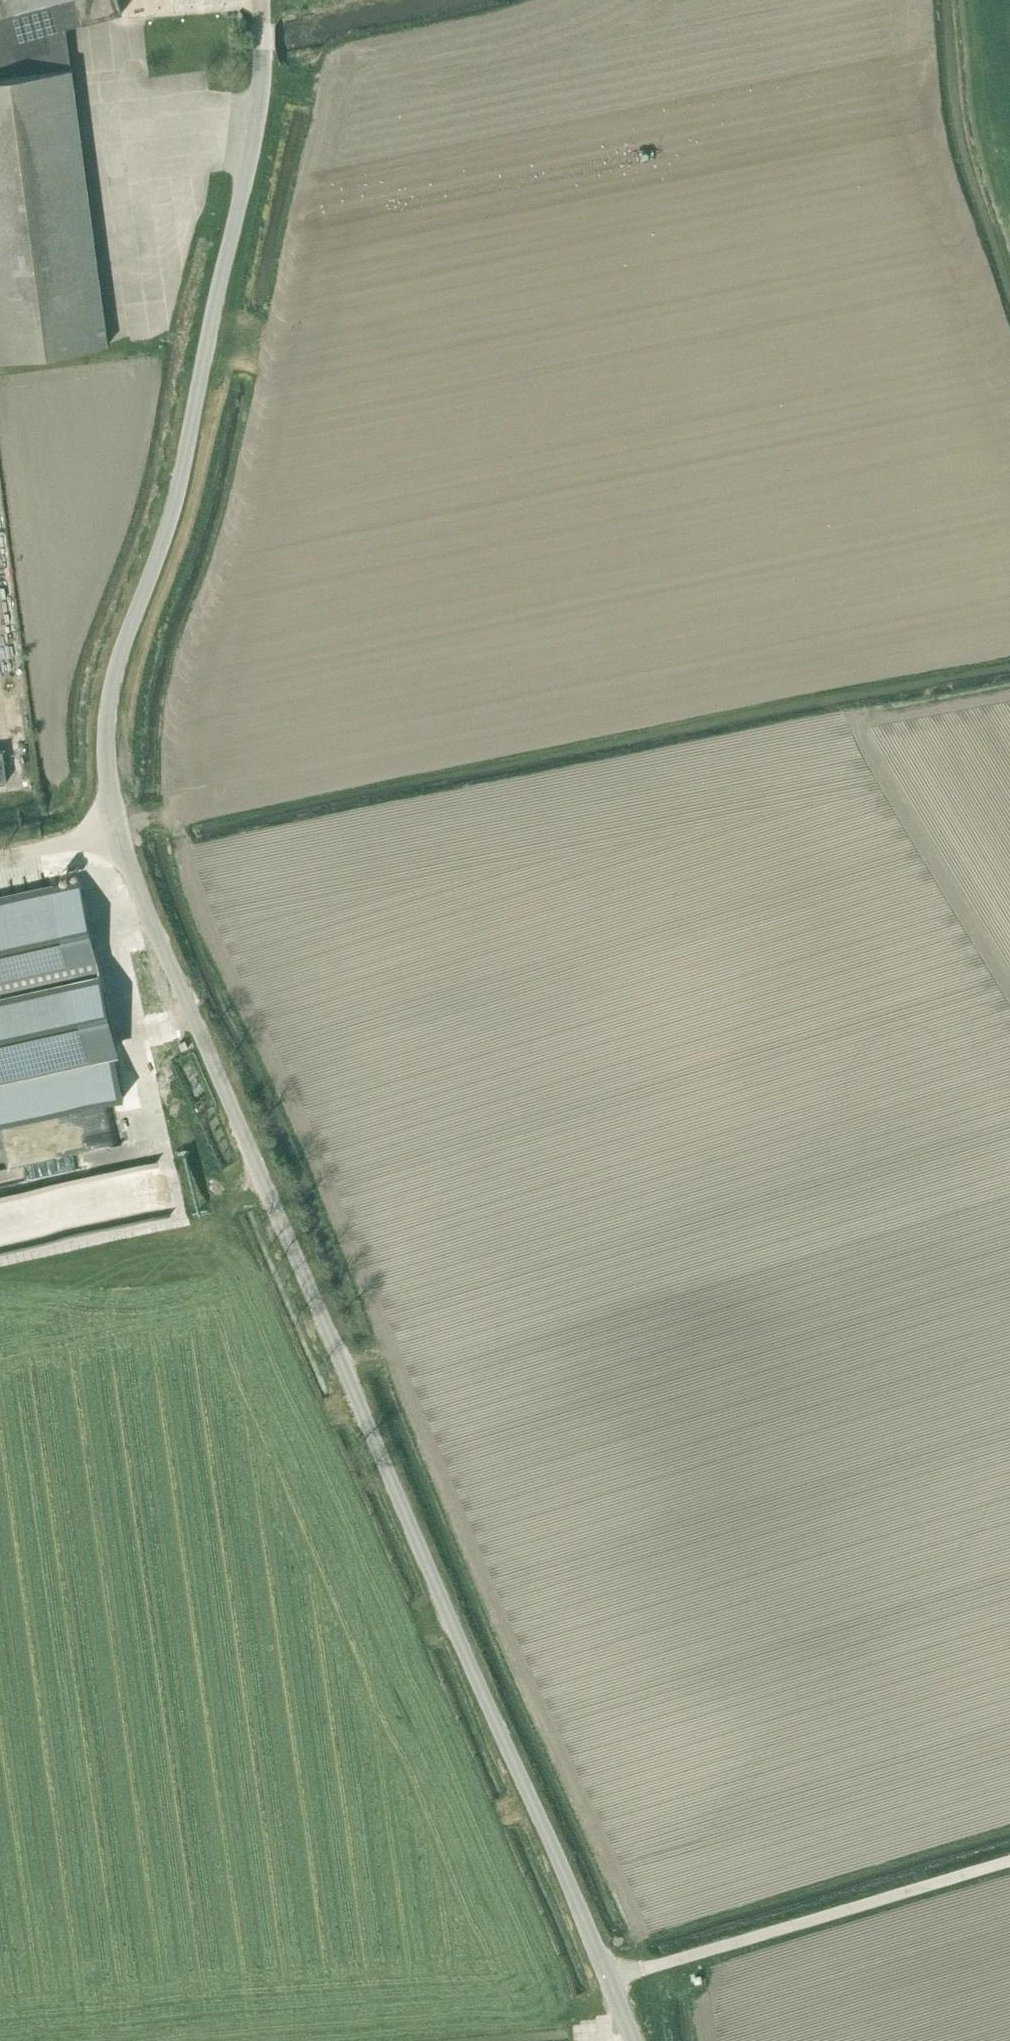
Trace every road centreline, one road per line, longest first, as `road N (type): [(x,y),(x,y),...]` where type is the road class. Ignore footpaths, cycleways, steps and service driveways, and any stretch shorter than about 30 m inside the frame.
road 1 (unclassified): [(609,1979),(132,876),(112,799),(109,701),(189,438),(253,134),(261,0)]
road 2 (unclassified): [(609,1979),(1009,1860)]

